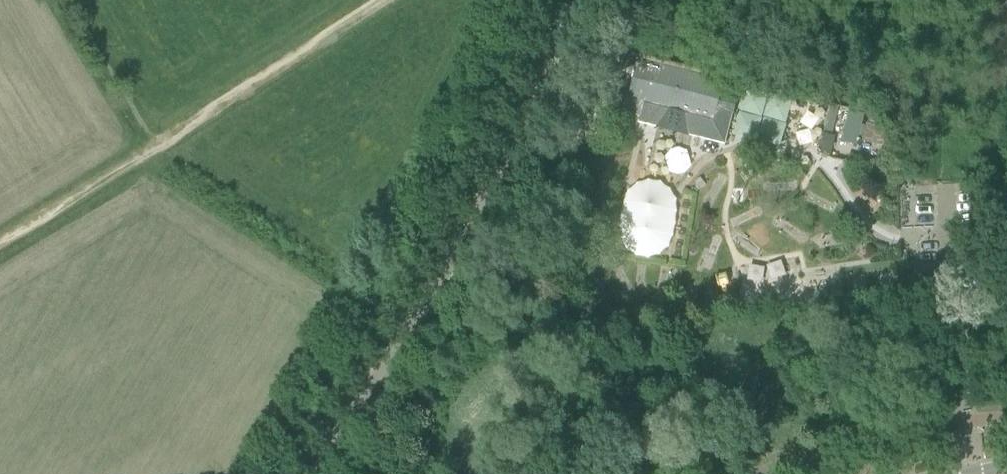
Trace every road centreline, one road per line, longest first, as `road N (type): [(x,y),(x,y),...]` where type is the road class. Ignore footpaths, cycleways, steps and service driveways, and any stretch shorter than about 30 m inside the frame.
road 1 (track): [(385,0),(0,242)]
road 2 (residential): [(507,151),(571,0)]

